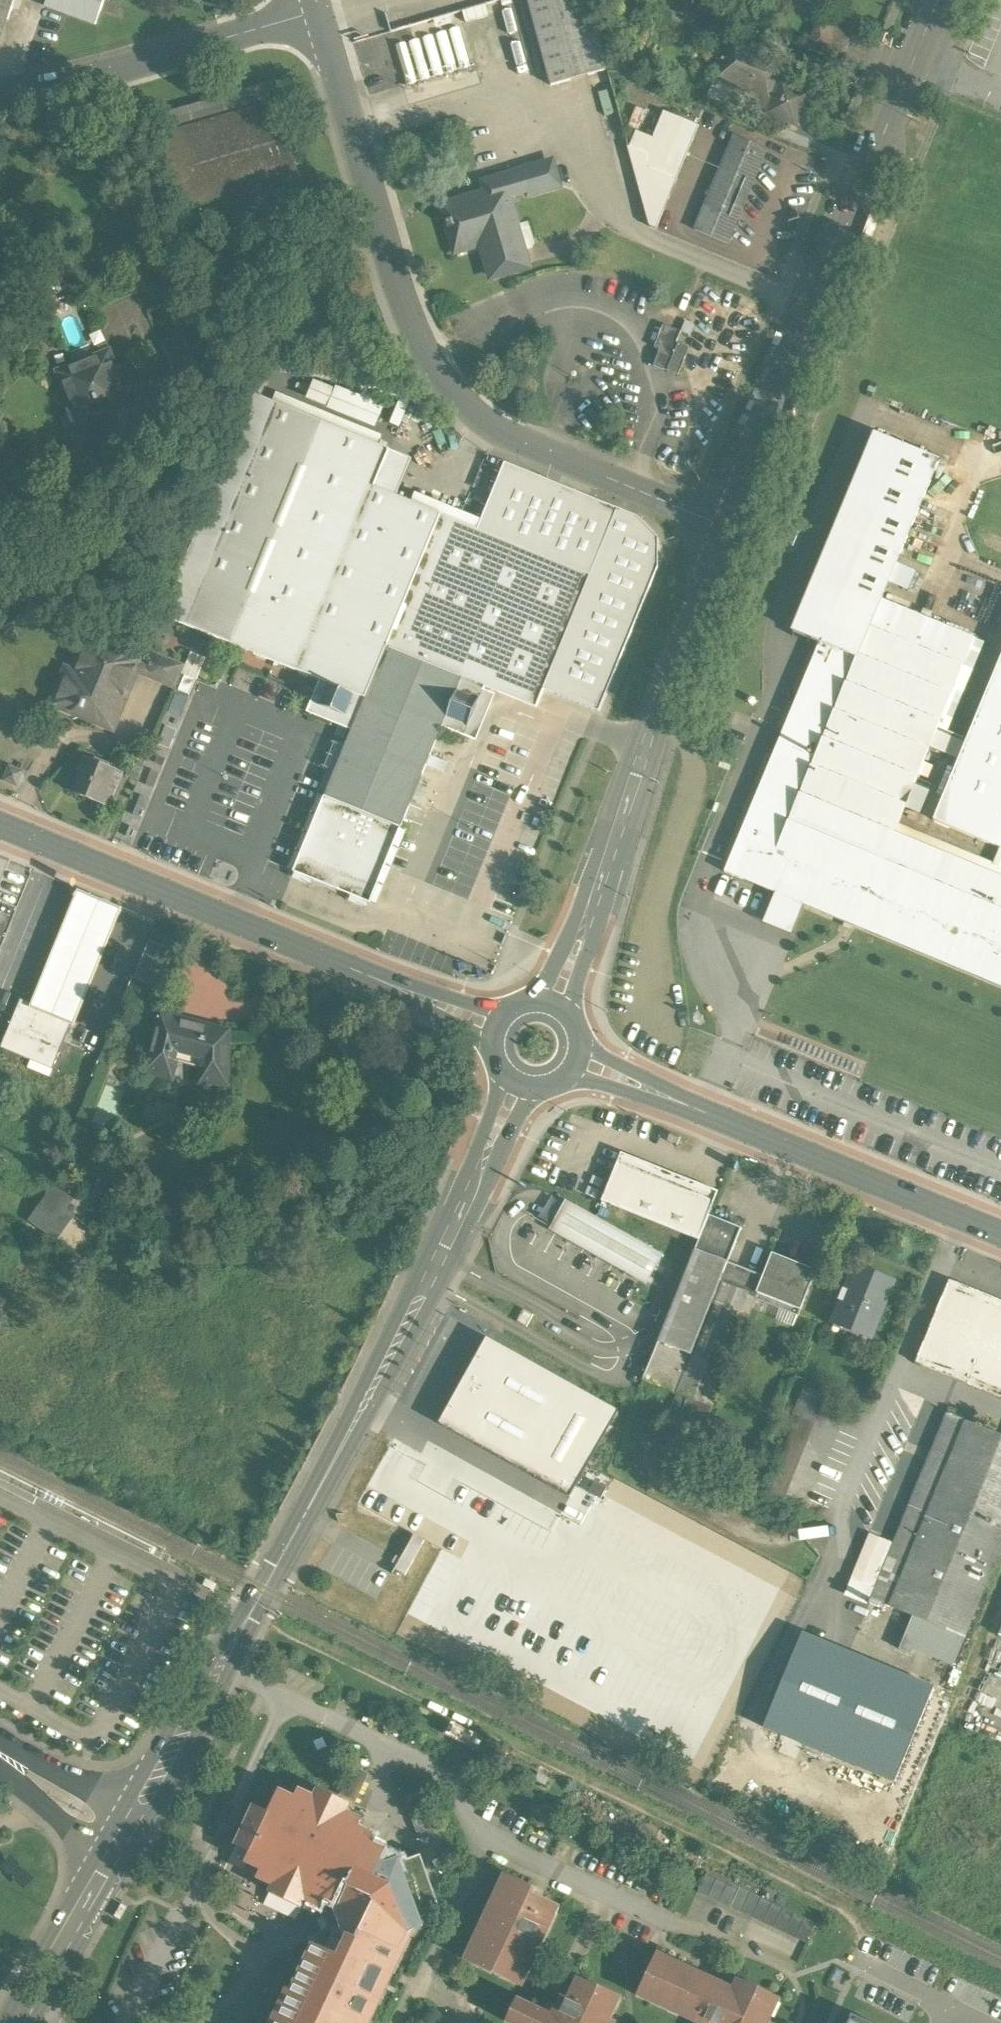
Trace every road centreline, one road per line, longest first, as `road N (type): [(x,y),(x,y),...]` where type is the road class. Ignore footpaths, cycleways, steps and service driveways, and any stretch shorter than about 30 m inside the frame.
road 1 (unclassified): [(520,1084),(451,1237),(121,1838)]
road 2 (residential): [(320,14),(444,402),(721,525)]
road 3 (tertiary): [(933,0),(721,525)]
road 4 (tertiary): [(0,826),(497,1030)]
road 5 (tertiary): [(721,525),(555,1006)]
road 6 (tertiary): [(577,1061),(1000,1235)]
road 7 (residential): [(320,14),(72,79),(0,88)]
road 8 (unclassified): [(121,1838),(15,2022)]
road 9 (residential): [(121,1838),(0,1757)]

